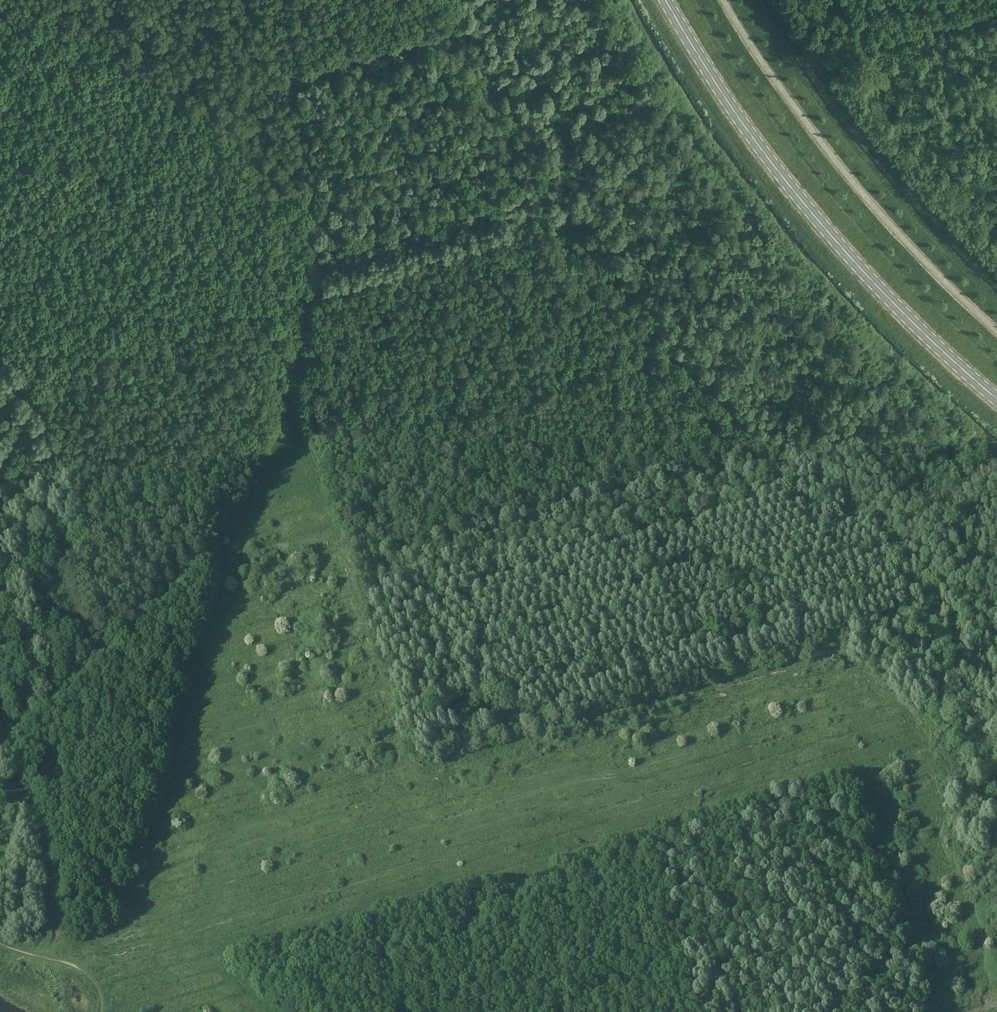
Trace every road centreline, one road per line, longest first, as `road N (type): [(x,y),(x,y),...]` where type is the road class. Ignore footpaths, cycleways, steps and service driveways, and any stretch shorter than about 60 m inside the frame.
road 1 (secondary): [(666,0),(733,110),(809,209),(996,399)]

